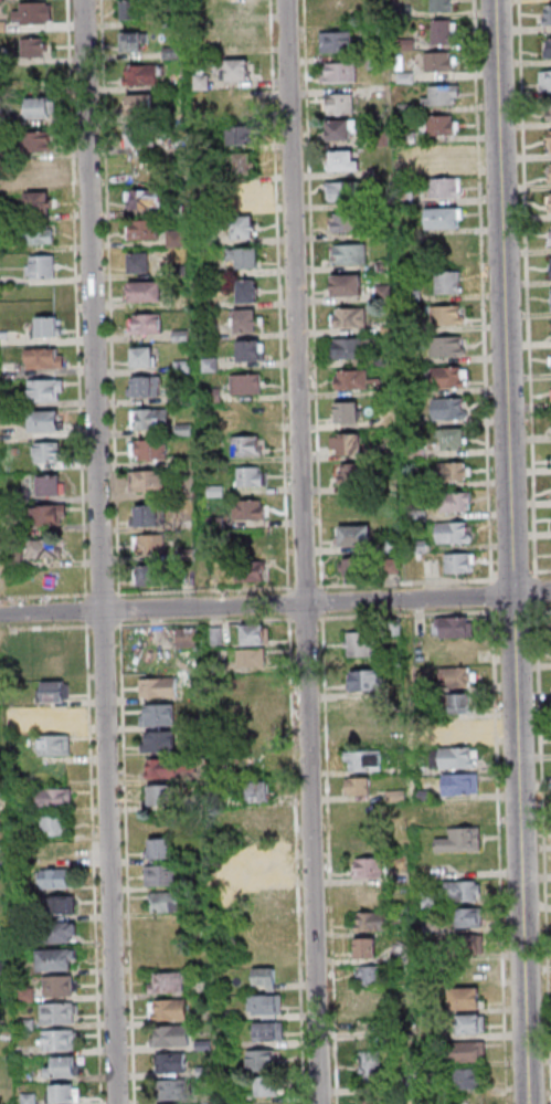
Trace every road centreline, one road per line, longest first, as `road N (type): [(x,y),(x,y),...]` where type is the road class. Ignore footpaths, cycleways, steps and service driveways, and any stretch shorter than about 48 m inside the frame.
road 1 (residential): [(318,1103),(286,0)]
road 2 (residential): [(115,1103),(86,0)]
road 3 (tertiary): [(511,595),(495,0)]
road 4 (residential): [(550,592),(0,615)]
road 5 (tertiary): [(526,1103),(511,595)]

